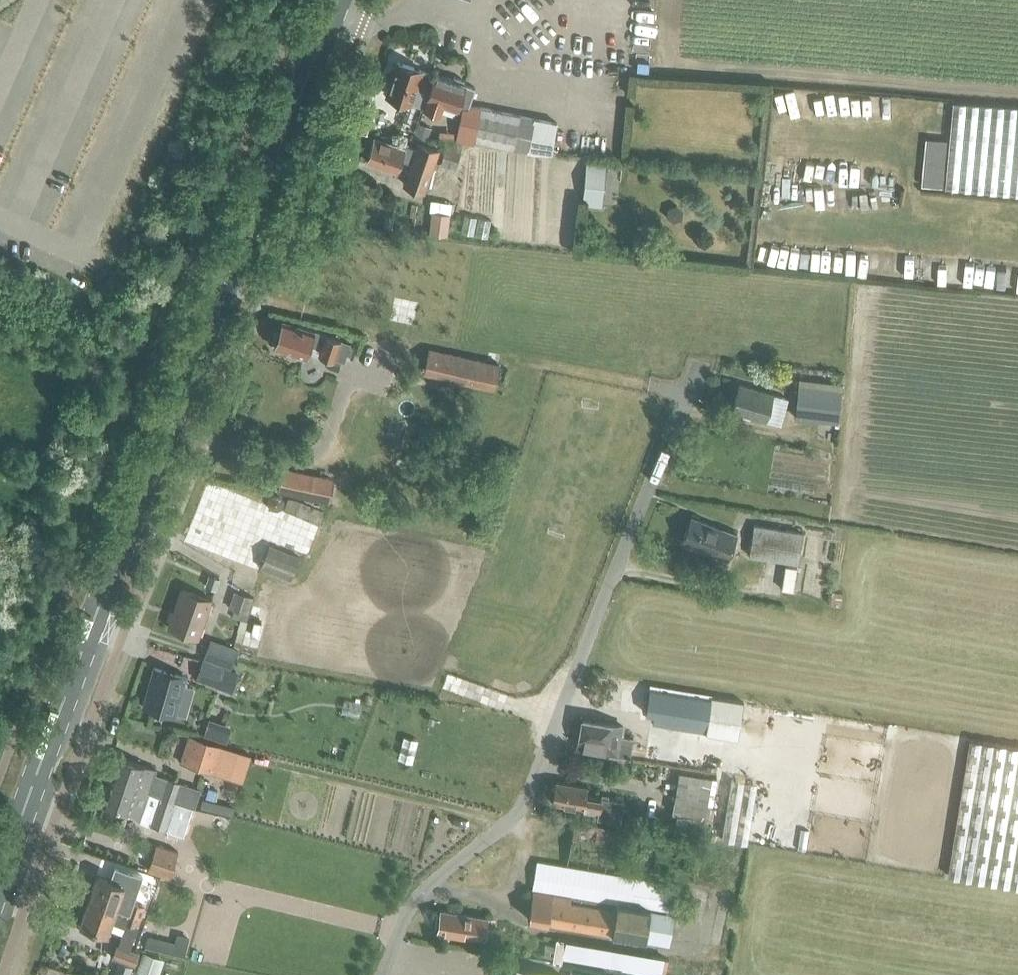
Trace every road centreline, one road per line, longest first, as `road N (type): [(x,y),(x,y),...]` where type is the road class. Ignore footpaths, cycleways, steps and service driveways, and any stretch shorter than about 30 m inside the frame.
road 1 (secondary): [(0,881),(338,0)]
road 2 (unclassified): [(388,974),(417,900),(516,821),(683,420)]
road 3 (track): [(683,420),(684,399),(190,283)]

